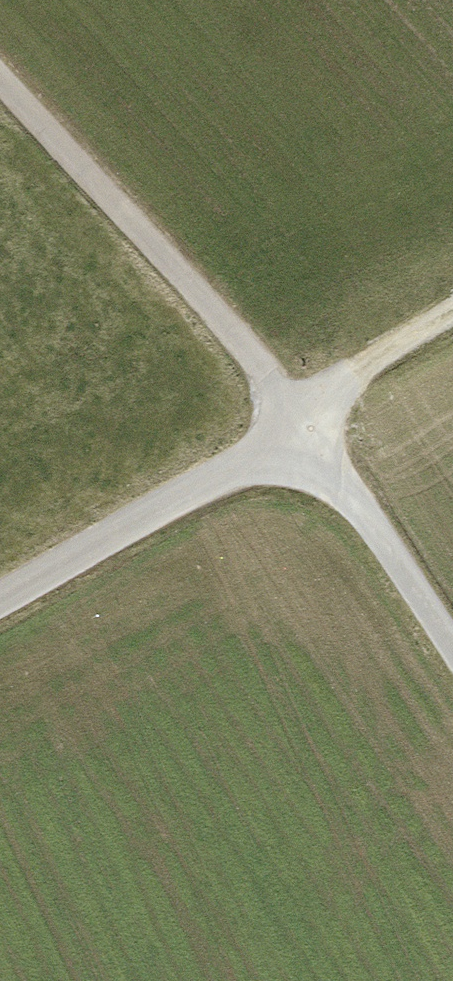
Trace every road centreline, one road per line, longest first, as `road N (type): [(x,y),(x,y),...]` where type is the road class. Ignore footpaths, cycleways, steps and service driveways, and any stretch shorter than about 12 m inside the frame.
road 1 (track): [(0,90),(300,423),(452,659)]
road 2 (track): [(452,324),(300,423),(0,596)]

